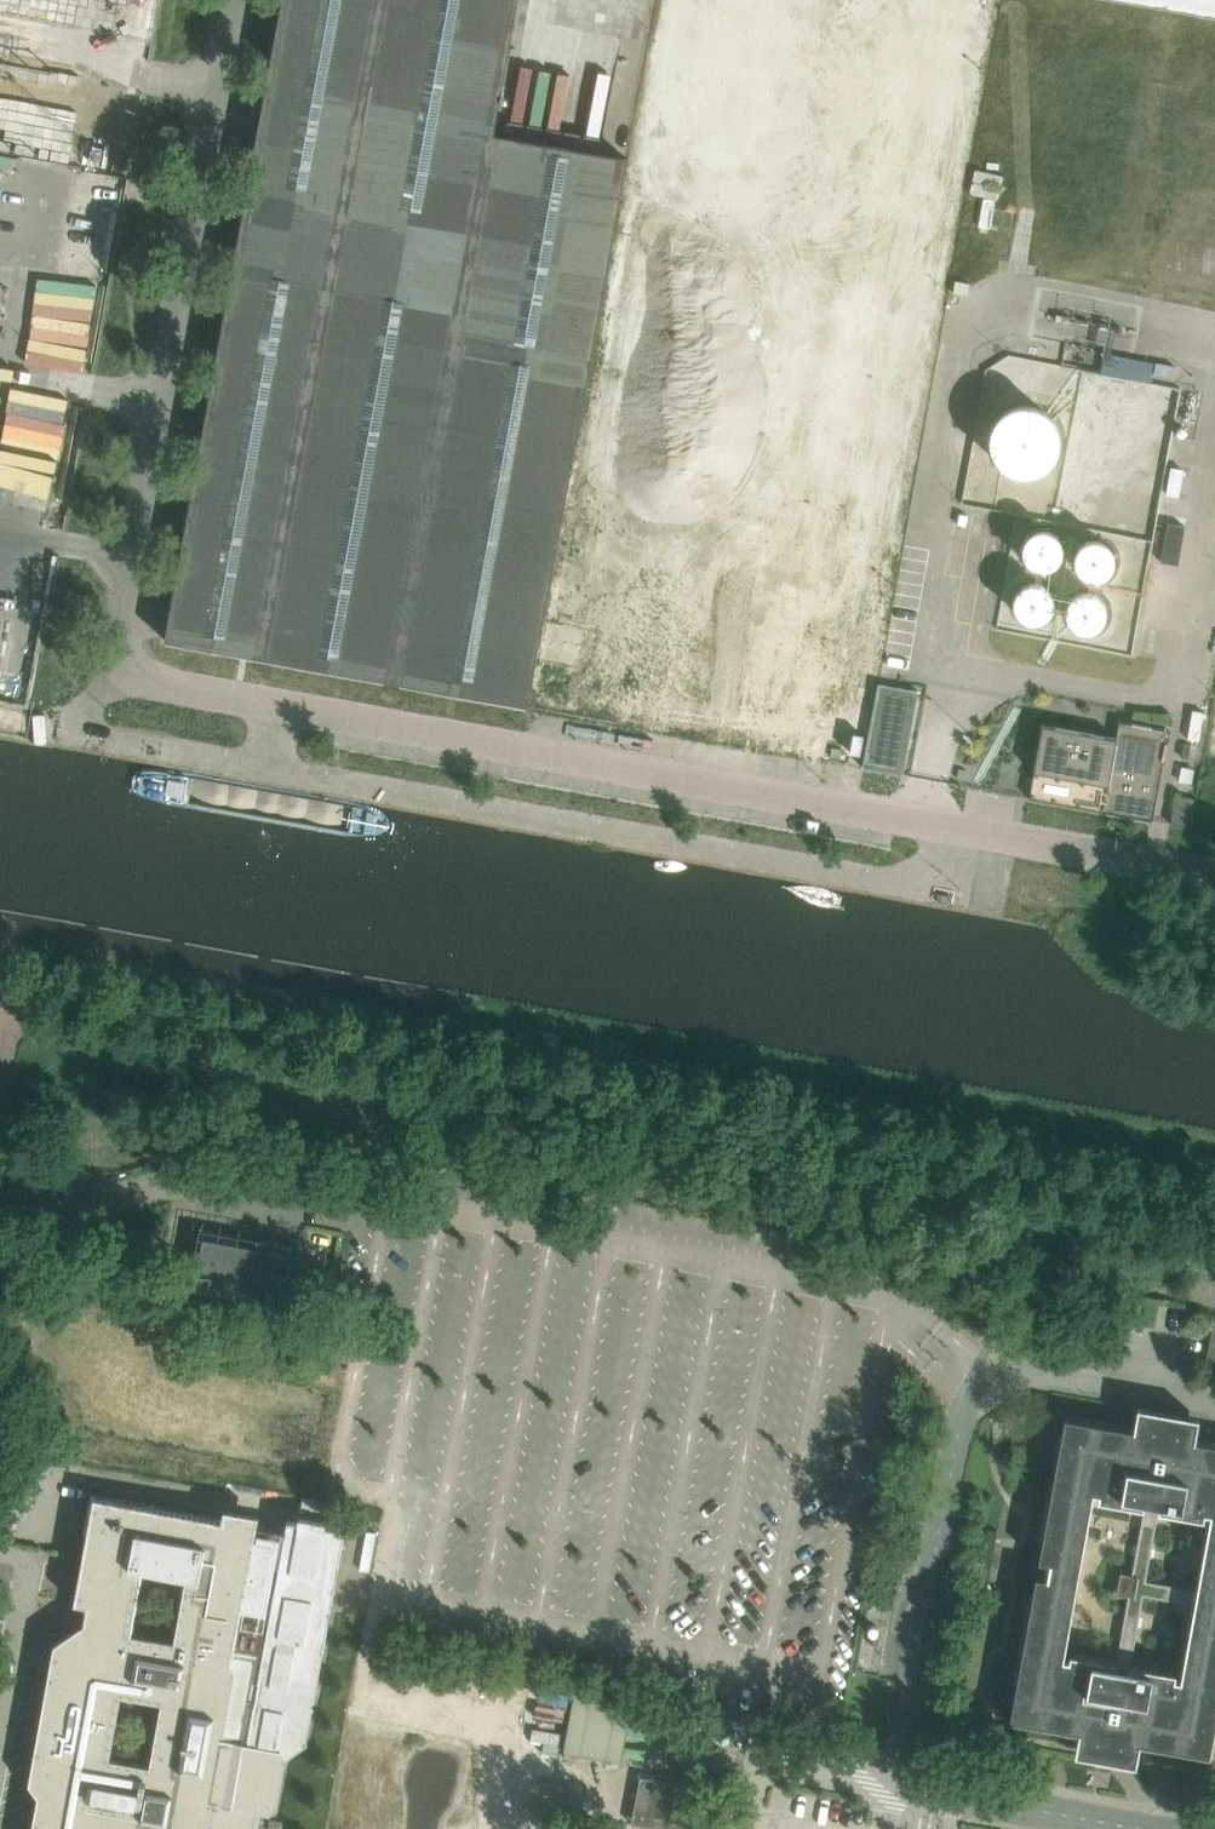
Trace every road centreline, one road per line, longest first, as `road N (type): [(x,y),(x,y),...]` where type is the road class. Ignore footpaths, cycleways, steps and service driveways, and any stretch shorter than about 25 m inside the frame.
road 1 (unclassified): [(1214,876),(148,681),(127,663),(118,637),(239,0)]
road 2 (unclassified): [(1214,1206),(15,985),(0,1063)]
road 3 (unclassified): [(888,1784),(957,1429),(982,1374),(1002,1359),(1027,1356),(1214,1400)]
road 4 (unclassified): [(1130,1828),(888,1784)]
road 5 (unclassified): [(888,1784),(766,1763)]

